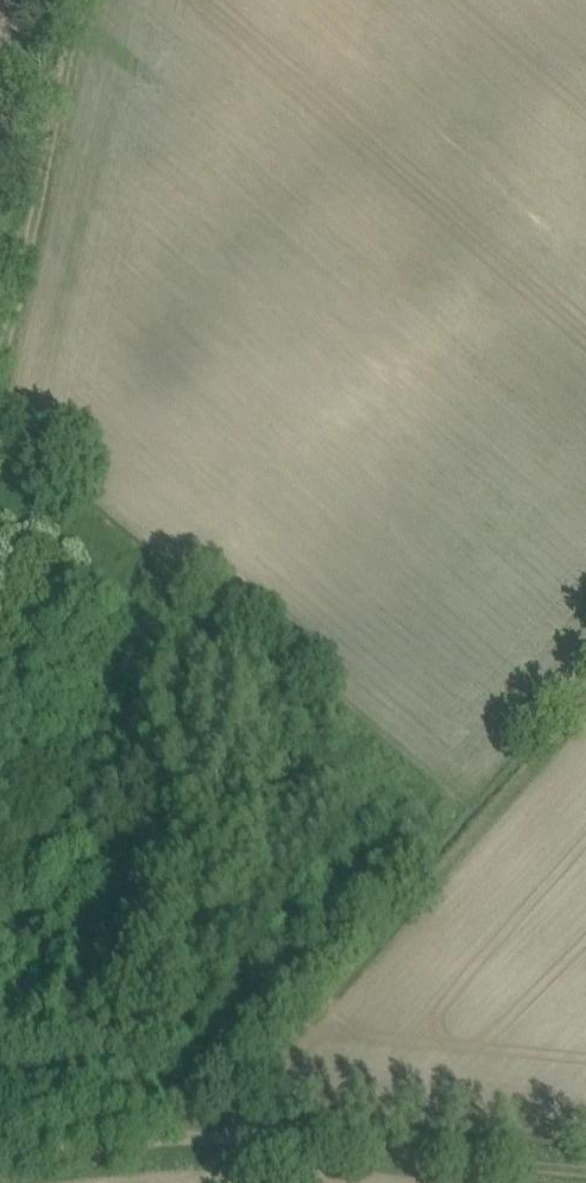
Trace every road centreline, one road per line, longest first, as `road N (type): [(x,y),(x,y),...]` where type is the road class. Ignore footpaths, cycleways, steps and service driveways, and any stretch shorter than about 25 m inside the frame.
road 1 (track): [(0,1156),(205,1139),(585,1177)]
road 2 (track): [(72,0),(0,319)]

